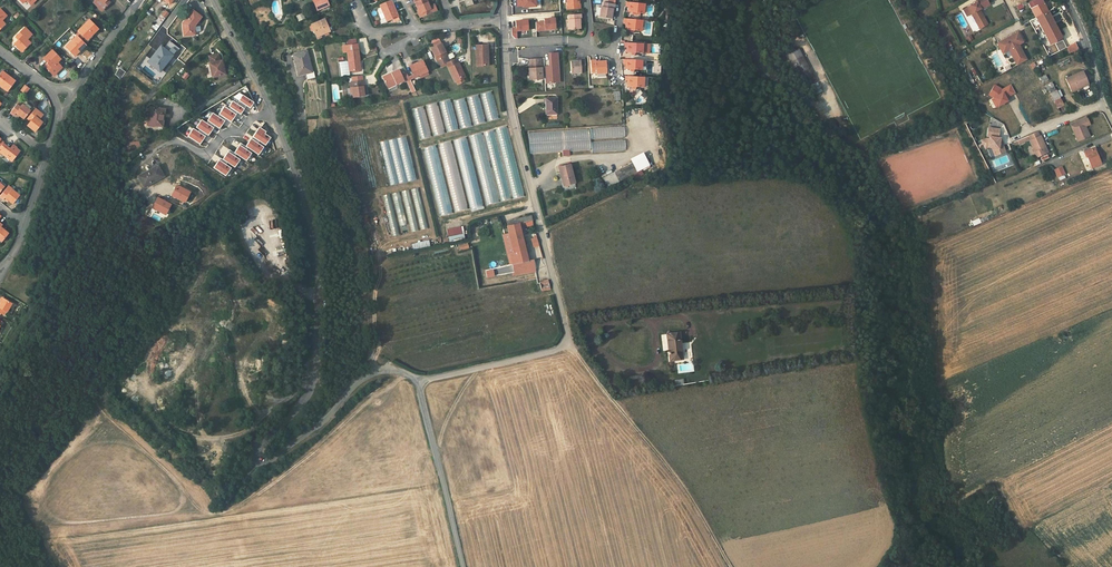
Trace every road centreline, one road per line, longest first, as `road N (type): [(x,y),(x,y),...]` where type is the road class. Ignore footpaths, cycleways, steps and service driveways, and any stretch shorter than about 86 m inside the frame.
road 1 (unclassified): [(271,113),(318,260),(316,347),(311,394),(260,442),(258,460),(314,429),(377,370)]
road 2 (unclassified): [(502,43),(506,89),(567,339),(556,351),(419,381)]
road 3 (residential): [(234,0),(343,219),(377,370)]
road 4 (track): [(407,375),(264,491),(222,513),(197,506),(99,407)]
road 5 (track): [(563,345),(664,462),(729,566)]
road 6 (residential): [(271,113),(224,133),(208,152),(169,142),(135,168),(142,193),(168,188)]
road 7 (unclassified): [(419,381),(461,566)]
road 8 (unclassified): [(1067,0),(1111,123)]
road 9 (unclassified): [(213,0),(271,113)]

